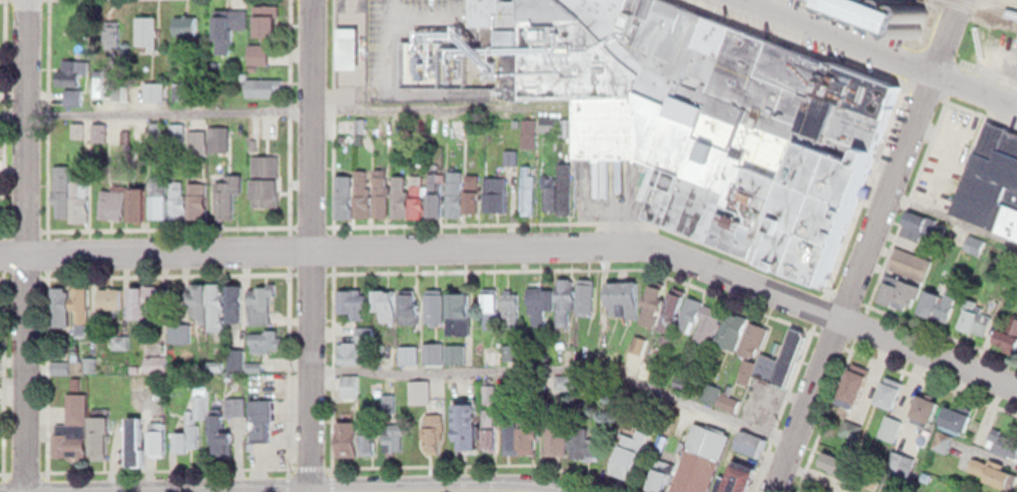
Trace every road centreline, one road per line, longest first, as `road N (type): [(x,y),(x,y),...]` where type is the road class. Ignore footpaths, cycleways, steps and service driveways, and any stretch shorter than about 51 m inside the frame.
road 1 (residential): [(0,250),(646,238),(1016,386)]
road 2 (residential): [(21,491),(30,0)]
road 3 (residential): [(311,491),(311,0)]
road 4 (residential): [(772,491),(929,71)]
road 5 (tertiary): [(536,491),(332,491)]
road 6 (residential): [(739,0),(929,71)]

